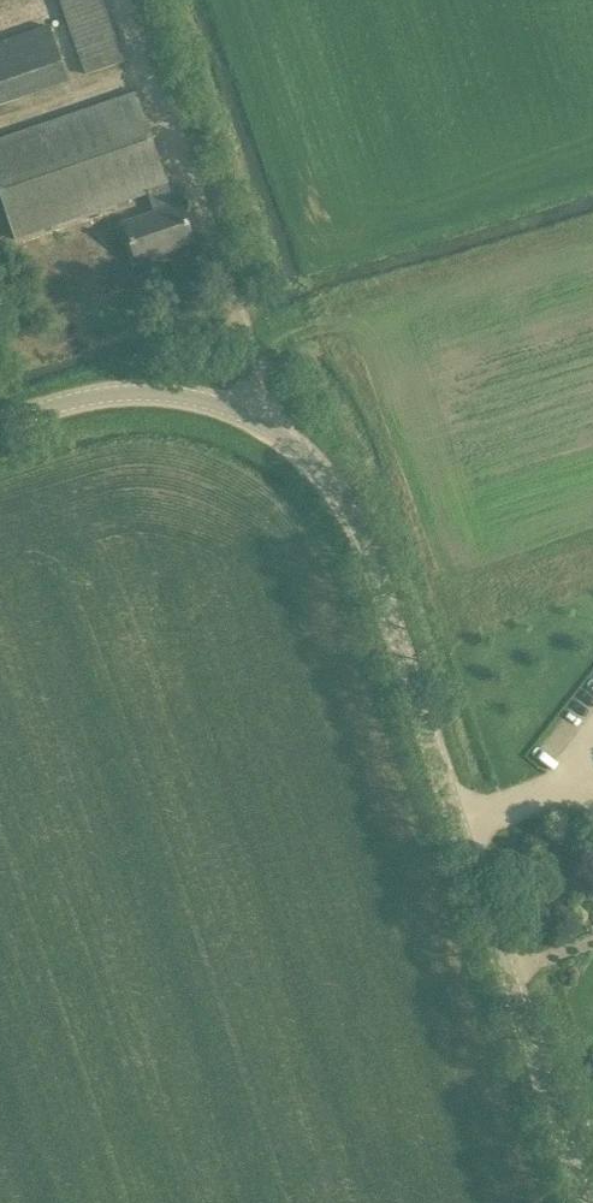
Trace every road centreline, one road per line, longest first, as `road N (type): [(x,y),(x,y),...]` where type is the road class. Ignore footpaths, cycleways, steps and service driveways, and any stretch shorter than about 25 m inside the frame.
road 1 (unclassified): [(592,1202),(372,560),(326,474),(267,425),(180,398),(68,403),(0,425)]

